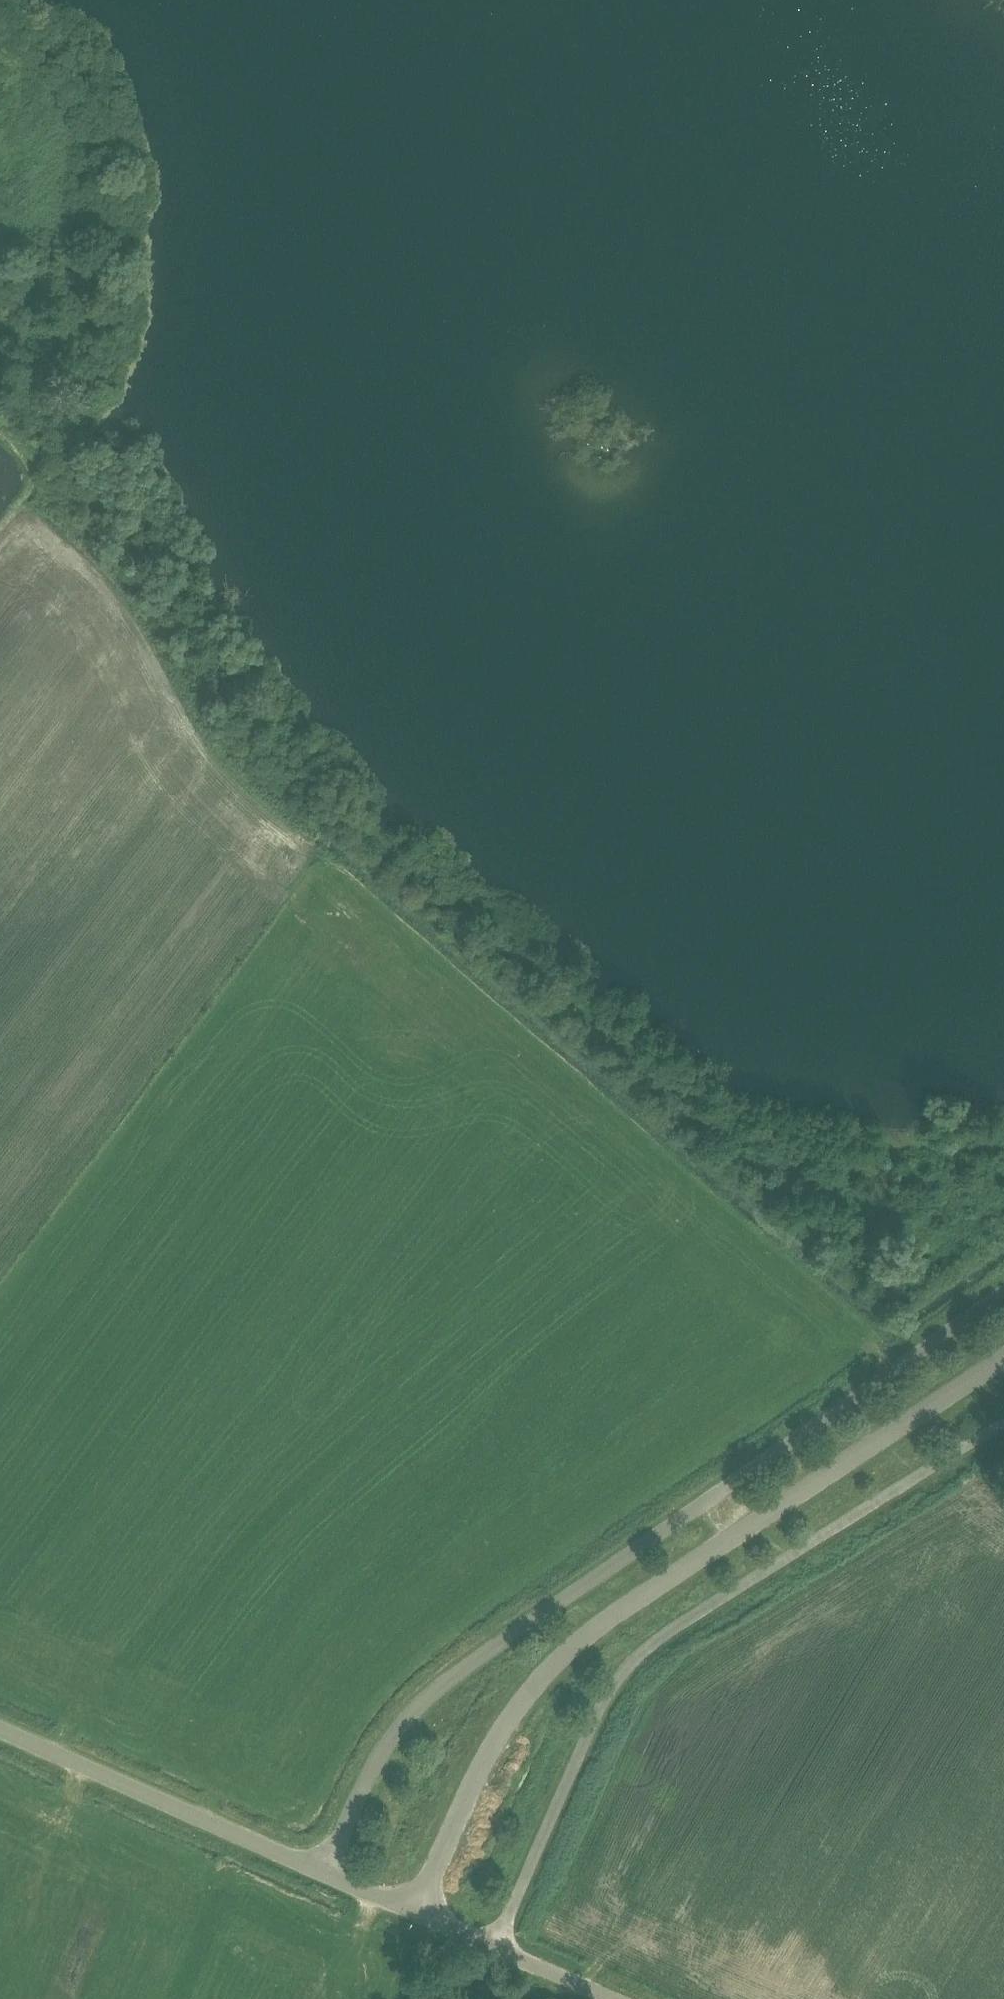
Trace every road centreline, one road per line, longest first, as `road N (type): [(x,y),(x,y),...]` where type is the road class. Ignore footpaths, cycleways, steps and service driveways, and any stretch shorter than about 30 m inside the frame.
road 1 (unclassified): [(326,1872),(387,1750),(439,1685),(1003,1292)]
road 2 (unclassified): [(417,1913),(506,1728),(563,1657),(1003,1360)]
road 3 (unclassified): [(498,1950),(550,1820),(627,1665),(708,1604),(1003,1426)]
road 4 (unclassified): [(326,1872),(0,1728)]
road 5 (unclassified): [(610,1998),(498,1950)]

